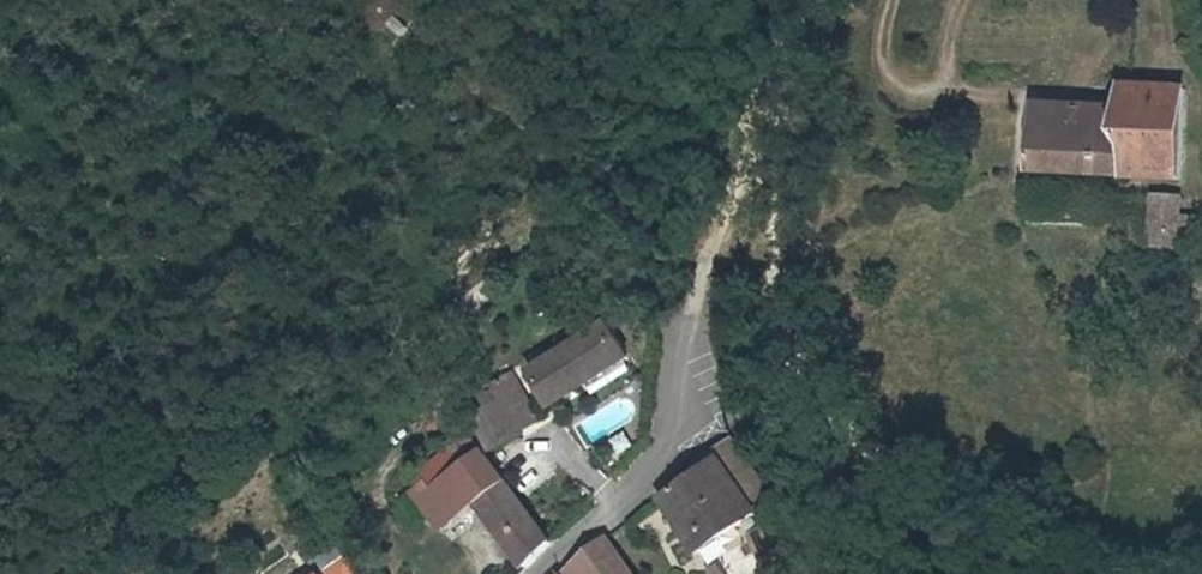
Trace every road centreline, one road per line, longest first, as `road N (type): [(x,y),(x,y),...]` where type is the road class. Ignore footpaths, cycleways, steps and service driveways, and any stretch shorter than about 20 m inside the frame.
road 1 (residential): [(542,573),(683,443),(691,315)]
road 2 (track): [(895,0),(884,58),(894,86),(1093,95)]
road 3 (track): [(750,175),(809,0)]
road 4 (track): [(691,315),(750,175)]

